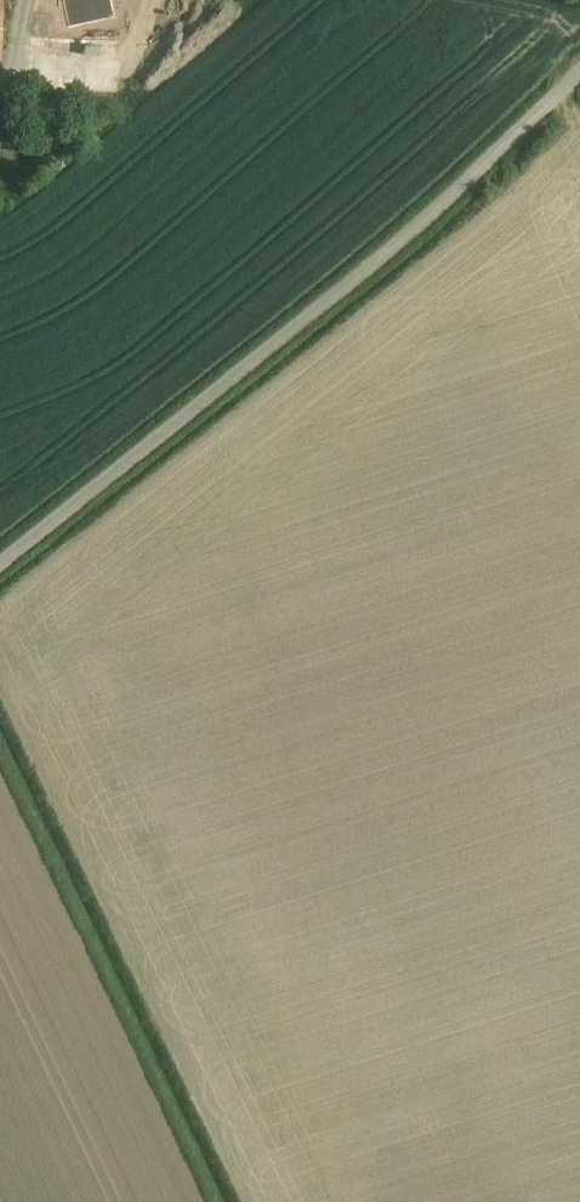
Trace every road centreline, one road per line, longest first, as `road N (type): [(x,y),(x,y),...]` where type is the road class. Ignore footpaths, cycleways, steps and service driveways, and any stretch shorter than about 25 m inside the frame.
road 1 (unclassified): [(0,566),(418,231),(579,76)]

